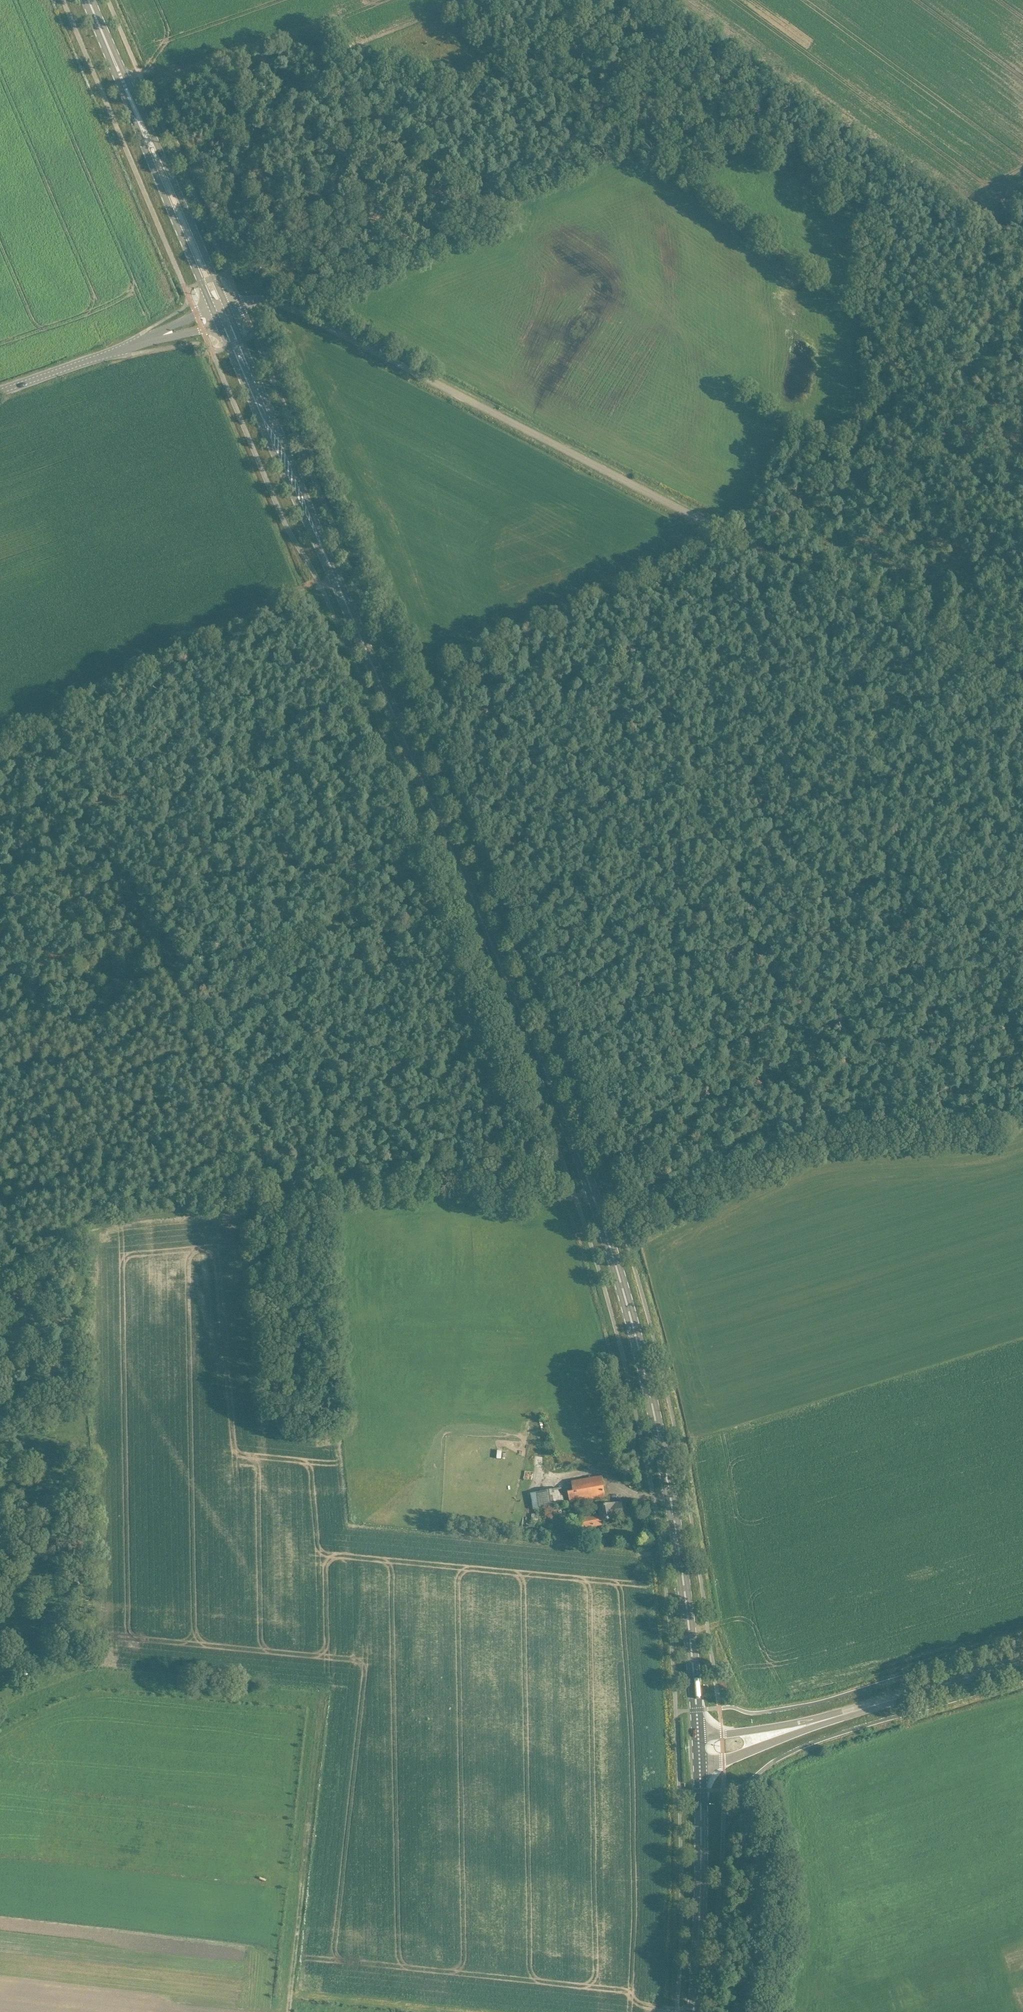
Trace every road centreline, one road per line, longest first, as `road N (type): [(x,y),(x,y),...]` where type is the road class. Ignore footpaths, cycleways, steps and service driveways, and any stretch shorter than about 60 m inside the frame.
road 1 (primary): [(699,1748),(676,1529),(607,1235),(538,1052),(221,313)]
road 2 (unclassified): [(1022,686),(286,306),(258,299),(221,313)]
road 3 (track): [(0,1274),(86,1231),(331,1199),(570,1197),(591,1188)]
road 4 (primary): [(221,313),(88,0)]
road 5 (tertiary): [(699,1748),(1022,1661)]
road 6 (primary): [(694,2011),(699,1748)]
road 7 (unclassified): [(0,391),(221,313)]

